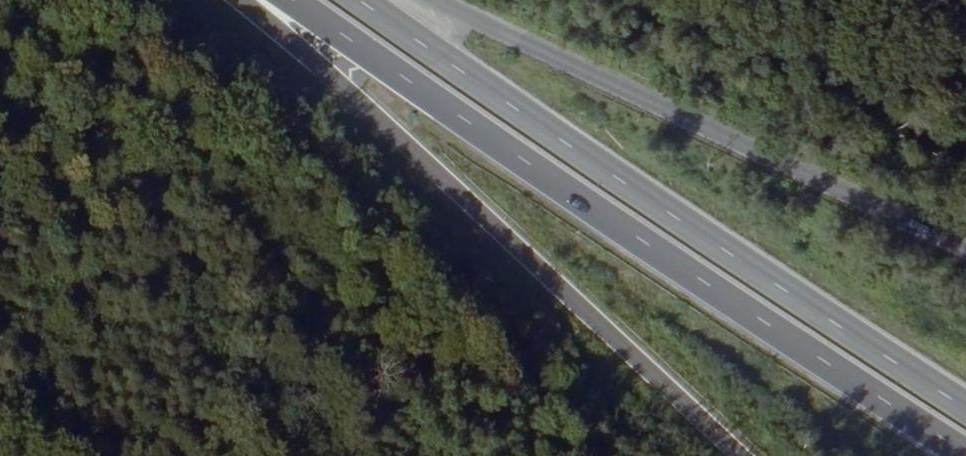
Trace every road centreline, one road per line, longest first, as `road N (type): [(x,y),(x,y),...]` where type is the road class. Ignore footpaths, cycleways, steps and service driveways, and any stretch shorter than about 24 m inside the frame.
road 1 (trunk): [(284,0),(965,455)]
road 2 (trunk): [(965,409),(350,0)]
road 3 (trunk): [(244,0),(730,455)]
road 4 (trunk): [(965,250),(424,0)]

